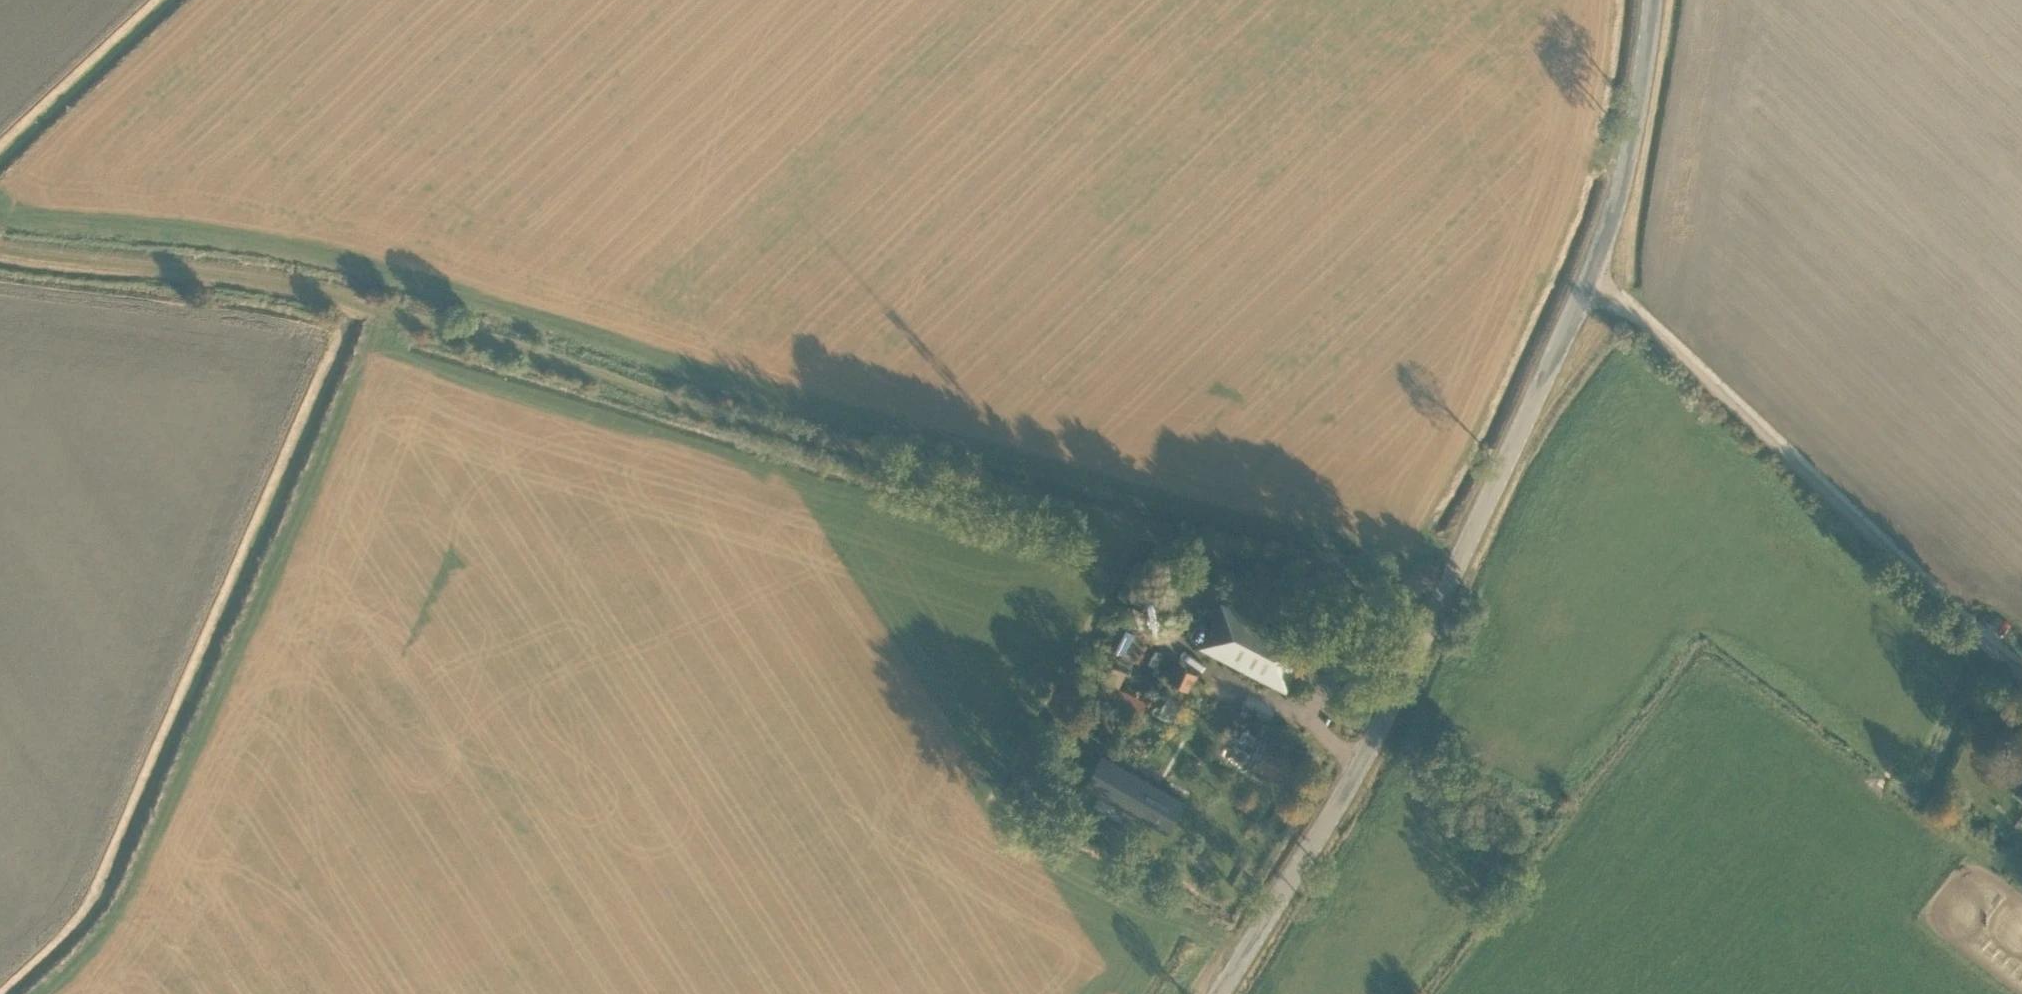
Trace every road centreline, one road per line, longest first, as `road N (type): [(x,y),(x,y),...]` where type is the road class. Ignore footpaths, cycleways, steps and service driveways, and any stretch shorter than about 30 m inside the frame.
road 1 (track): [(0,245),(420,319),(1111,528),(1286,571),(1447,595)]
road 2 (tertiary): [(1221,993),(1399,698),(1500,481),(1620,191),(1653,0)]

